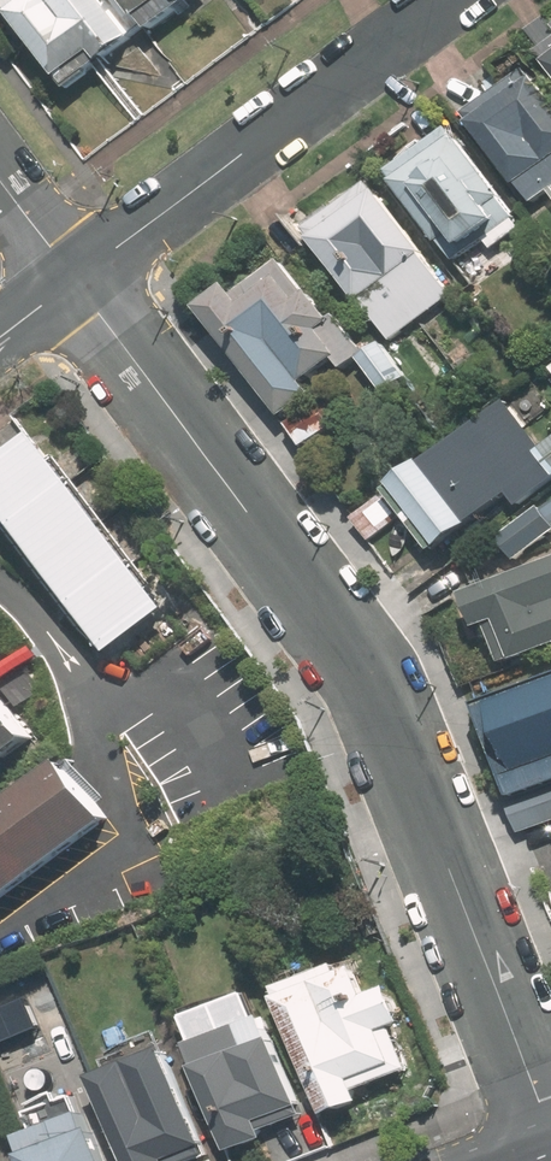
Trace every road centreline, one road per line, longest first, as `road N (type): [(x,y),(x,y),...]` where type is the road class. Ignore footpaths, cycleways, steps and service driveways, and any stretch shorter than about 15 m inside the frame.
road 1 (residential): [(550,1129),(396,731),(360,659),(73,280)]
road 2 (tertiary): [(73,280),(449,0)]
road 3 (residential): [(73,280),(0,182)]

